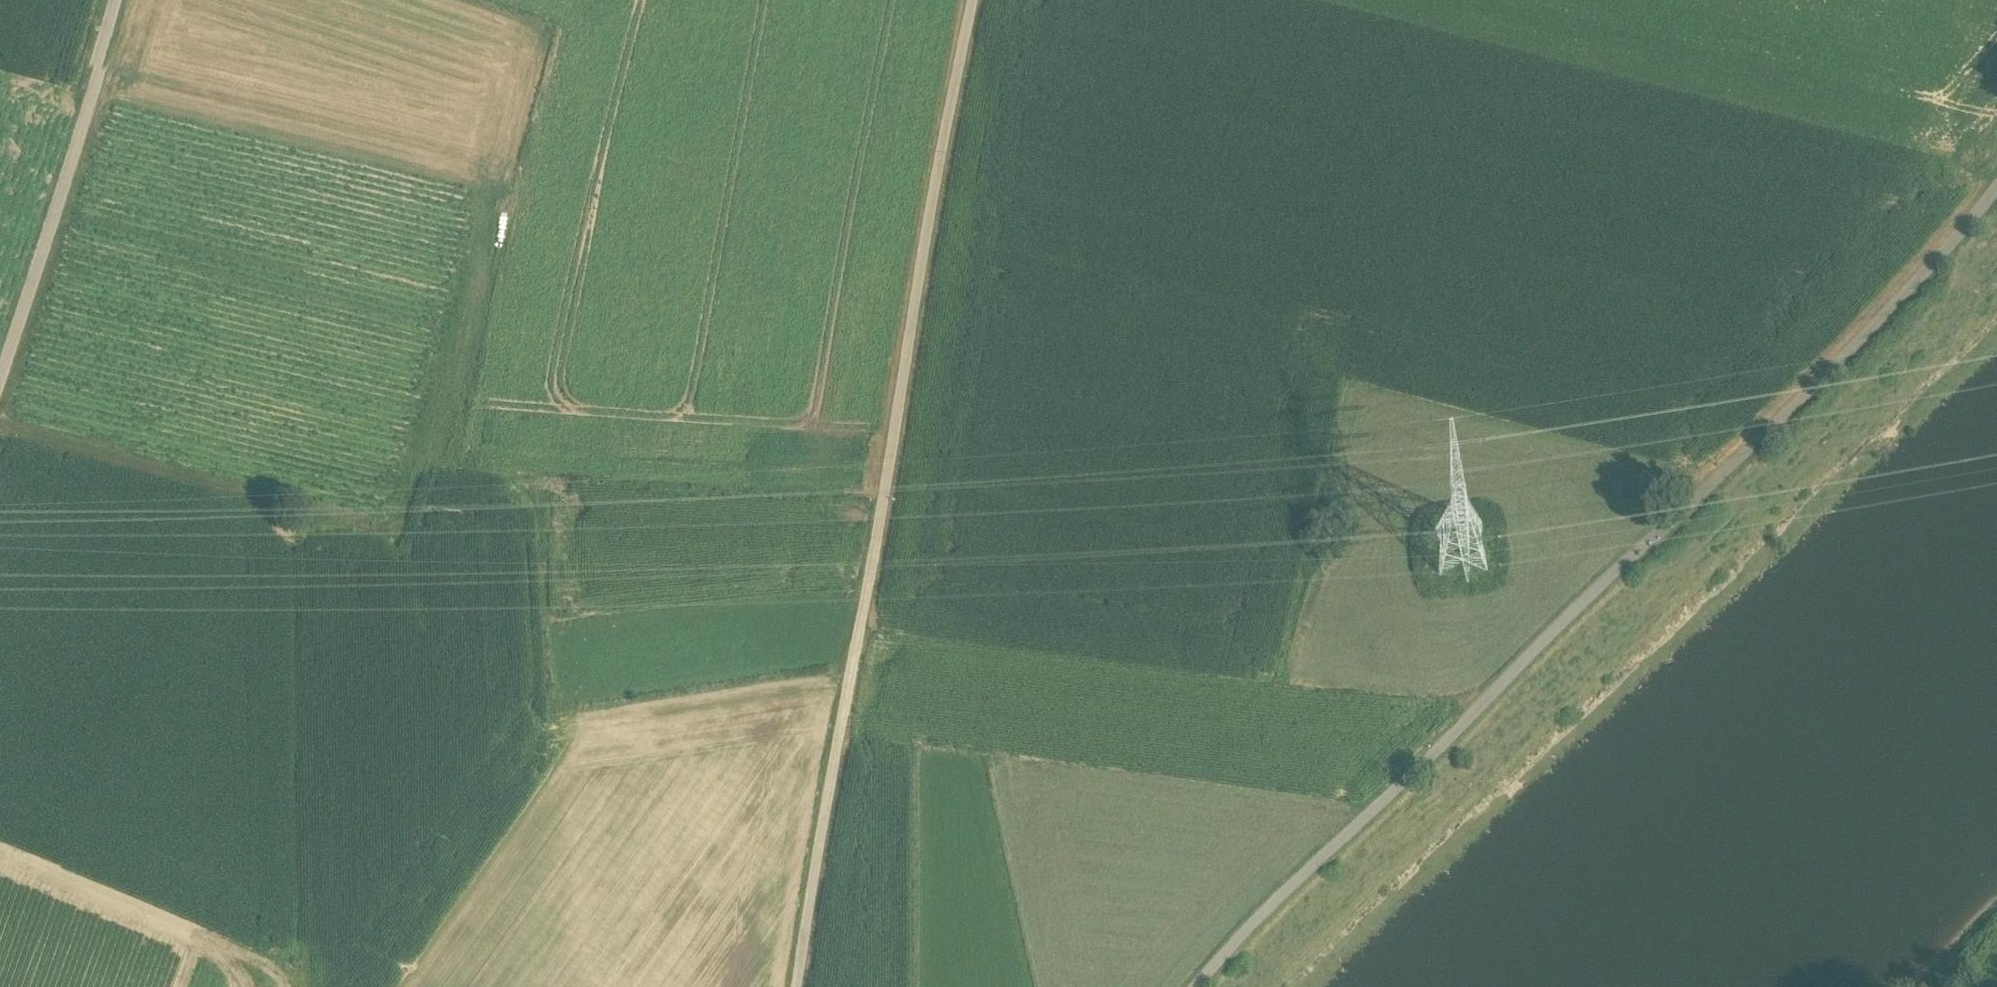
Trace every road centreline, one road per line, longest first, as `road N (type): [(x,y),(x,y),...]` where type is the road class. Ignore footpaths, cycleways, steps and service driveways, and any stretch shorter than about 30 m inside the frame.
road 1 (unclassified): [(1996,194),(1928,276),(1202,986)]
road 2 (unclassified): [(798,986),(974,0)]
road 3 (unclassified): [(0,377),(121,0)]

